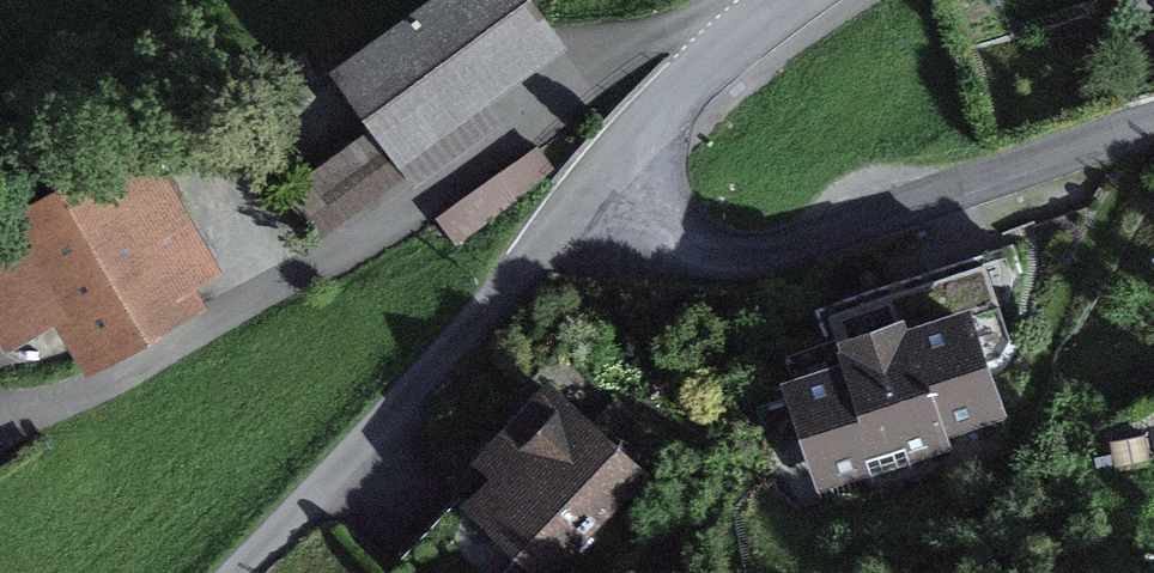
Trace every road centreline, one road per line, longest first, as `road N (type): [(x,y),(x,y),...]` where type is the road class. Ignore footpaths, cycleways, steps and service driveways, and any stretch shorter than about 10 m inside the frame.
road 1 (residential): [(598,185),(635,215),(689,240),(766,247),(1153,130)]
road 2 (unclassified): [(598,185),(358,452),(234,572)]
road 3 (residential): [(786,0),(666,105),(598,185)]

